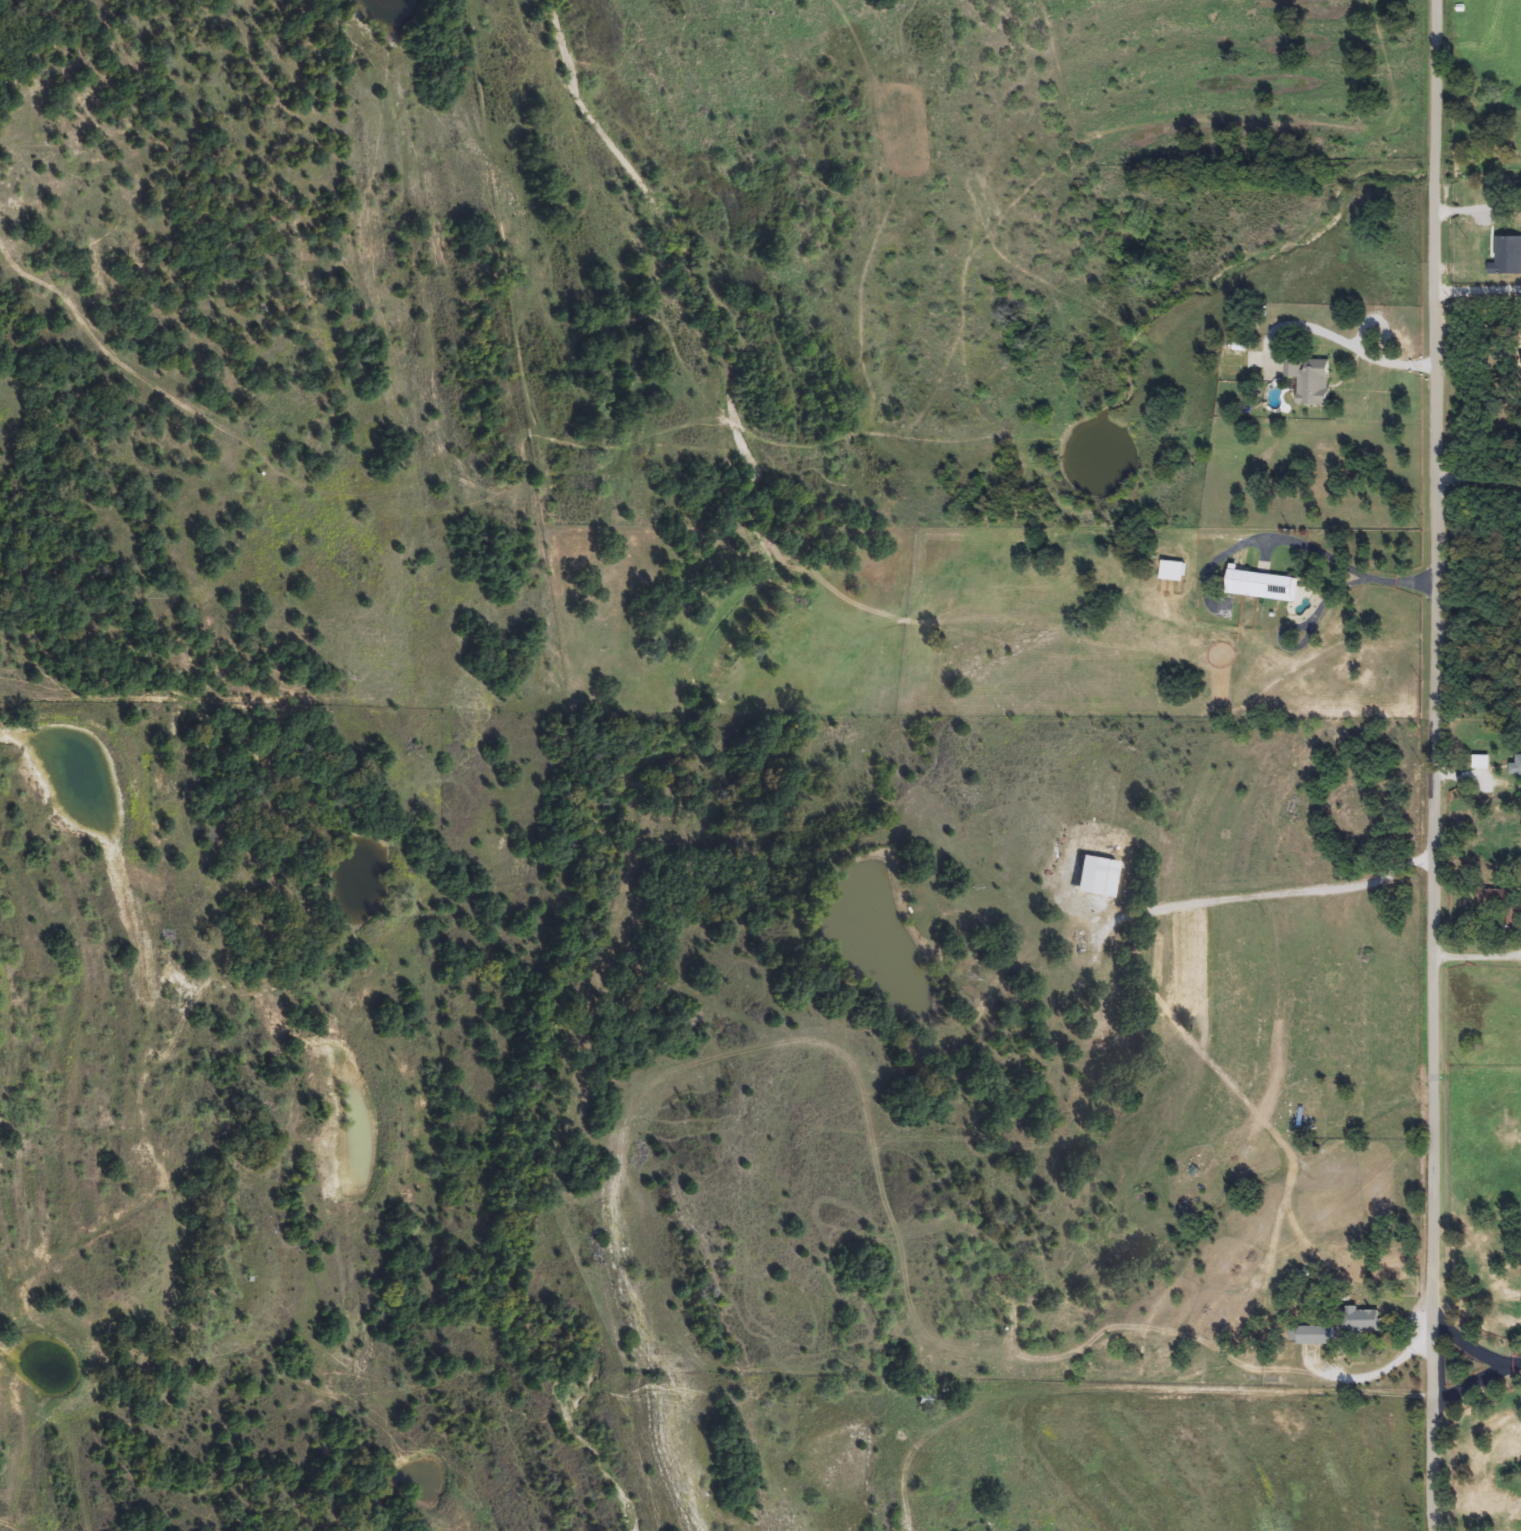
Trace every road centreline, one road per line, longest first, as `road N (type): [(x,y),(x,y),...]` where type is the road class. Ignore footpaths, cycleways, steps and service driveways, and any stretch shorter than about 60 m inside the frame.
road 1 (residential): [(1434,1530),(1435,0)]

